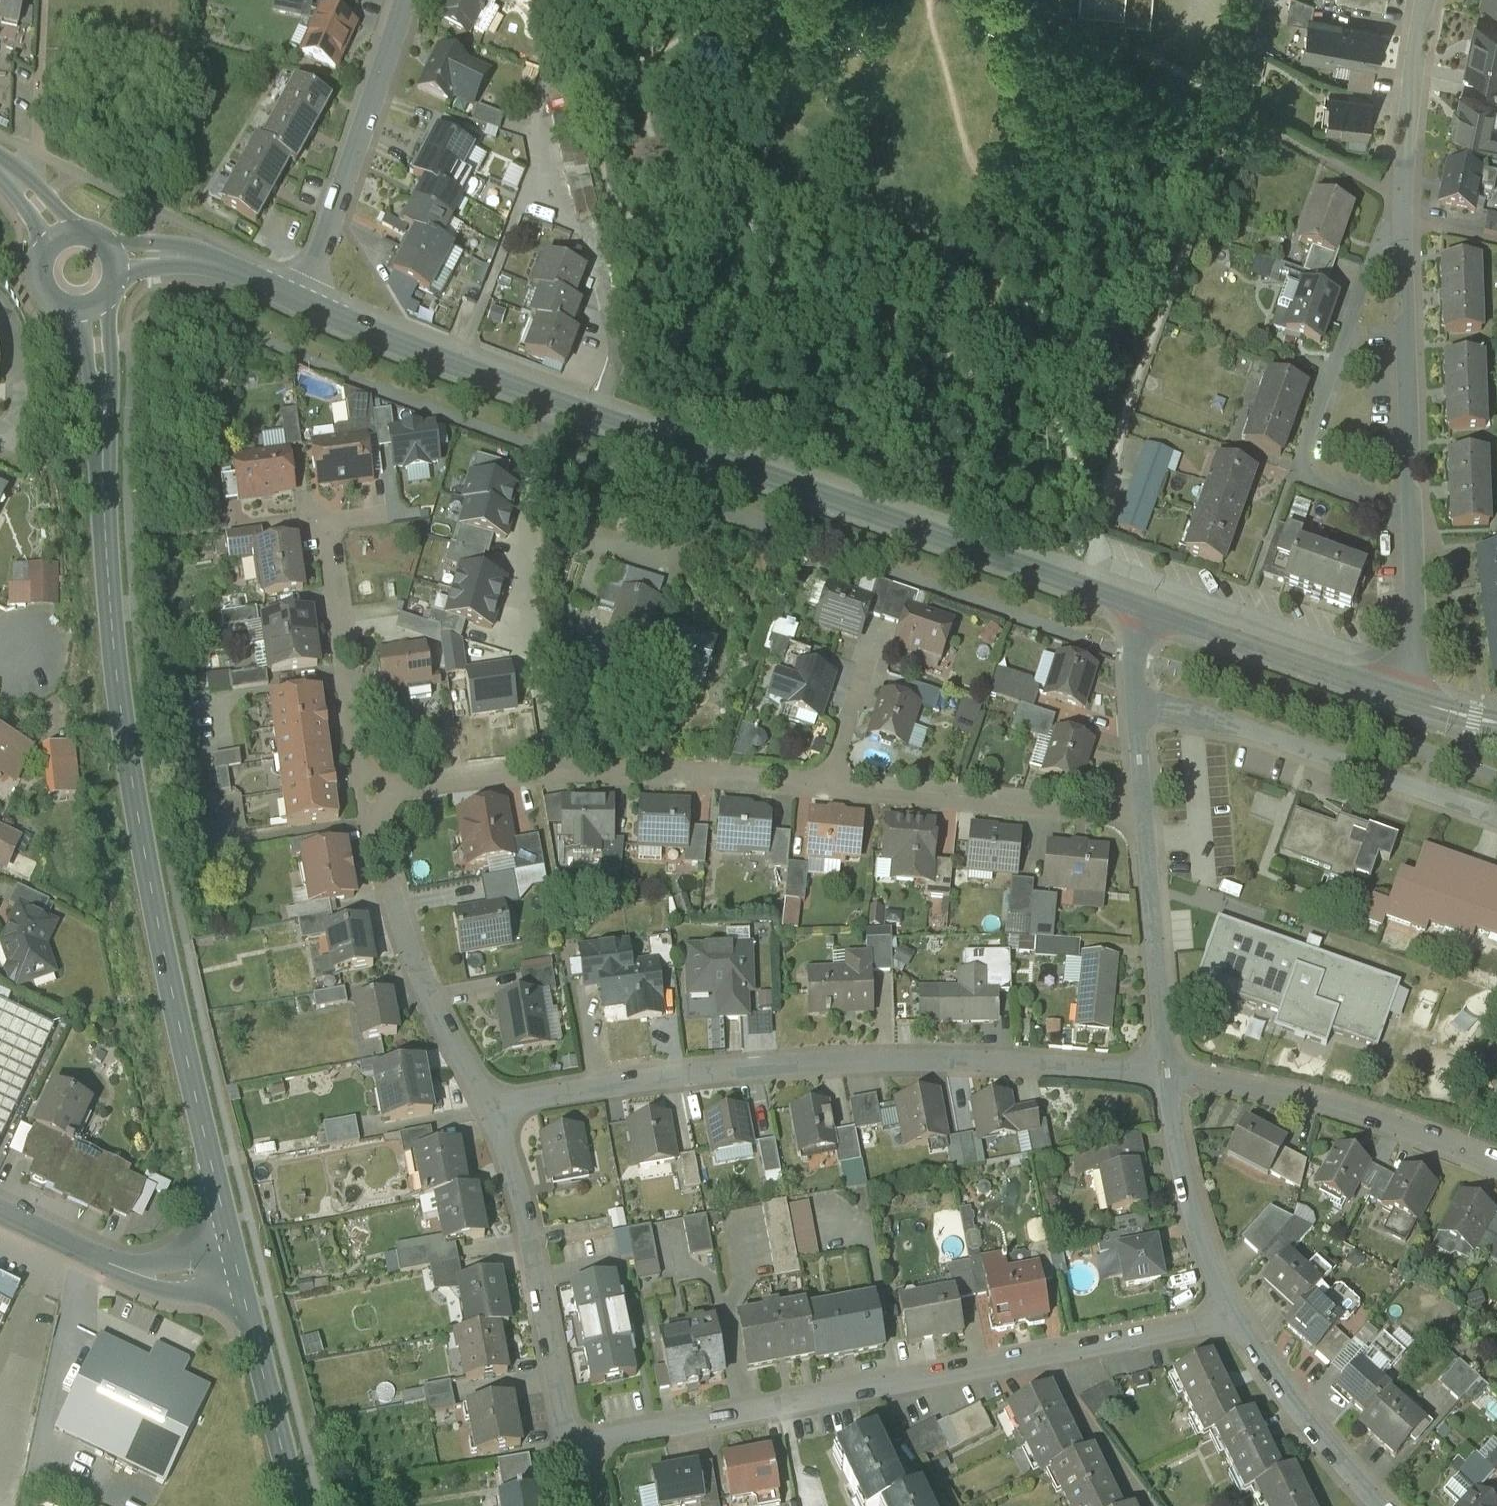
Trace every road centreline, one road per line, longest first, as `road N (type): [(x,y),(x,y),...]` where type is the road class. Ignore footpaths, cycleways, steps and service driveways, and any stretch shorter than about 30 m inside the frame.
road 1 (residential): [(300,301),(459,366),(1146,610)]
road 2 (tertiary): [(243,1261),(116,615),(106,400)]
road 3 (residential): [(368,792),(463,777),(696,773),(1142,813)]
road 4 (residential): [(1405,699),(1402,189),(1427,0)]
road 5 (residential): [(489,1107),(588,1086),(797,1064),(983,1059),(1166,1072)]
road 6 (residential): [(1236,1322),(576,1436)]
road 7 (residential): [(1496,823),(1134,696)]
road 8 (residential): [(1496,1162),(1315,1100),(1166,1072)]
road 9 (residential): [(576,1436),(517,1172),(489,1107)]
road 10 (residential): [(300,301),(402,0)]
road 11 (residential): [(1146,610),(1405,699)]
road 12 (residential): [(368,792),(330,530)]
road 13 (residential): [(1236,1322),(1176,1162),(1166,1072)]
road 14 (residential): [(1166,1072),(1142,813)]
road 15 (residential): [(243,1261),(171,1275),(132,1270),(0,1207)]
road 16 (tertiary): [(300,1505),(243,1261)]
road 17 (residential): [(1383,1505),(1326,1450),(1236,1322)]
road 18 (residential): [(489,1107),(397,903)]
road 19 (residential): [(116,256),(213,260),(300,301)]

